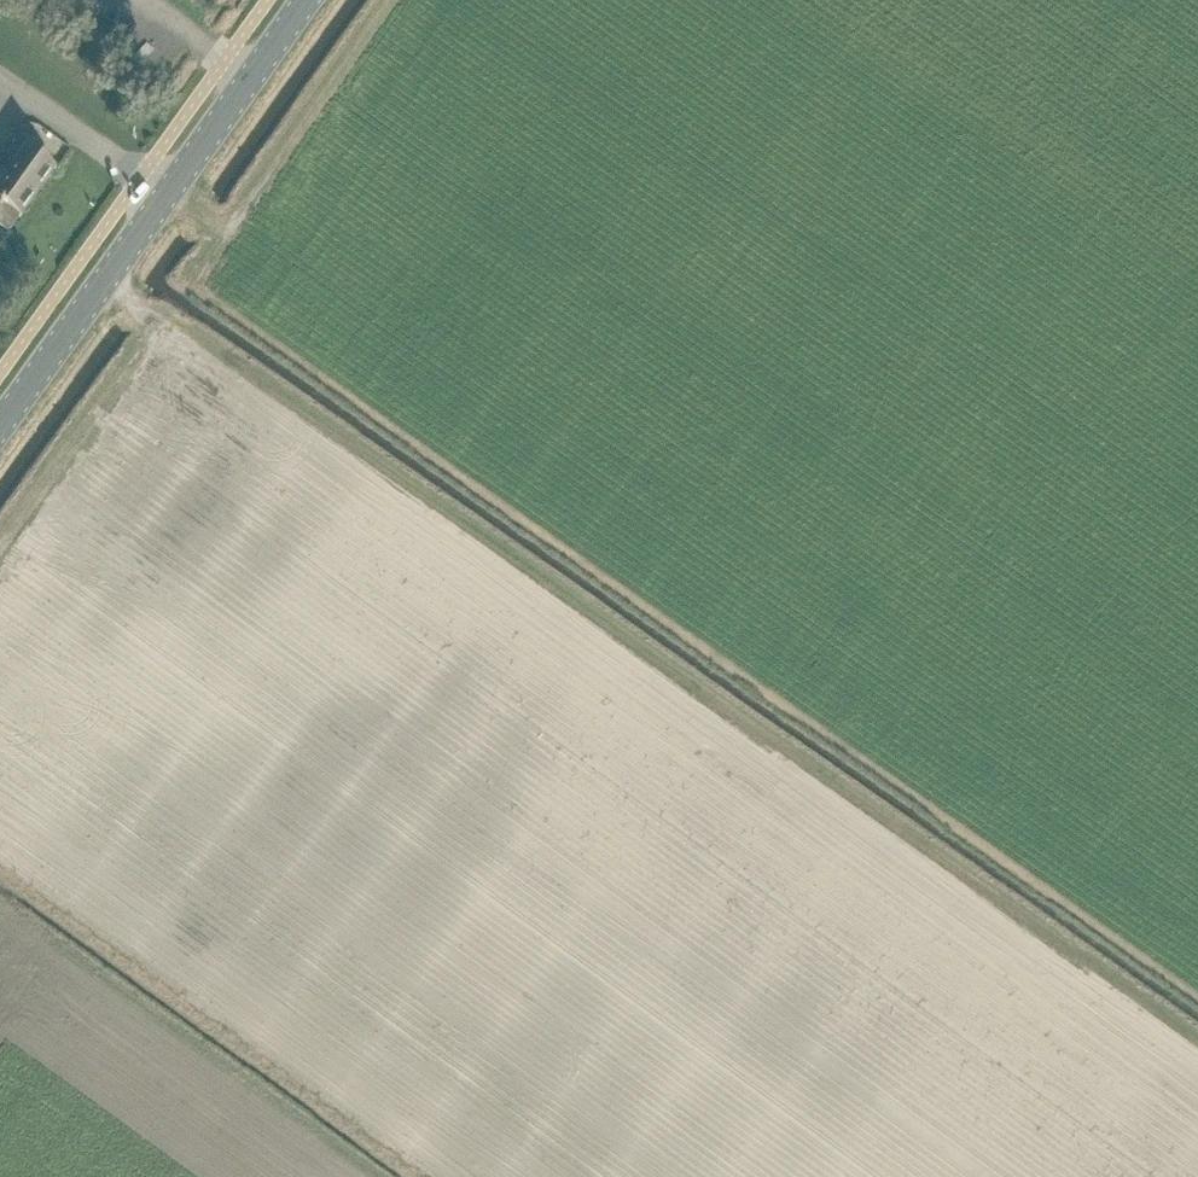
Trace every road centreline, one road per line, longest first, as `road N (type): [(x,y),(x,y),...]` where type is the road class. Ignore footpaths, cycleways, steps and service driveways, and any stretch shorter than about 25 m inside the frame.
road 1 (tertiary): [(0,430),(309,0)]

